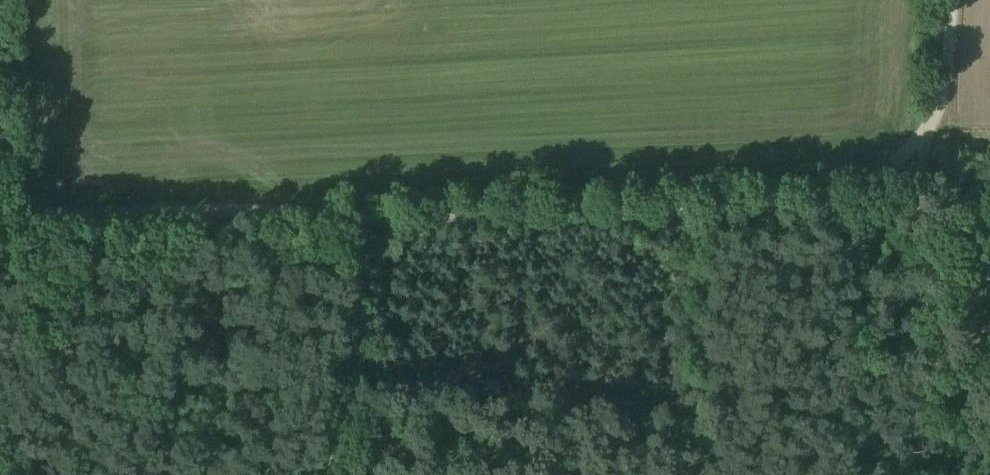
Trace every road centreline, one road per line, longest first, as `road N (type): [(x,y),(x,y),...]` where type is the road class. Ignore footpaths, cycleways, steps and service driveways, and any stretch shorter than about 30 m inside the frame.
road 1 (track): [(866,187),(819,207),(375,217)]
road 2 (track): [(375,217),(155,215),(0,226)]
road 3 (track): [(334,474),(375,217)]
road 4 (track): [(918,262),(921,446)]
road 5 (track): [(954,0),(947,72),(925,129)]

